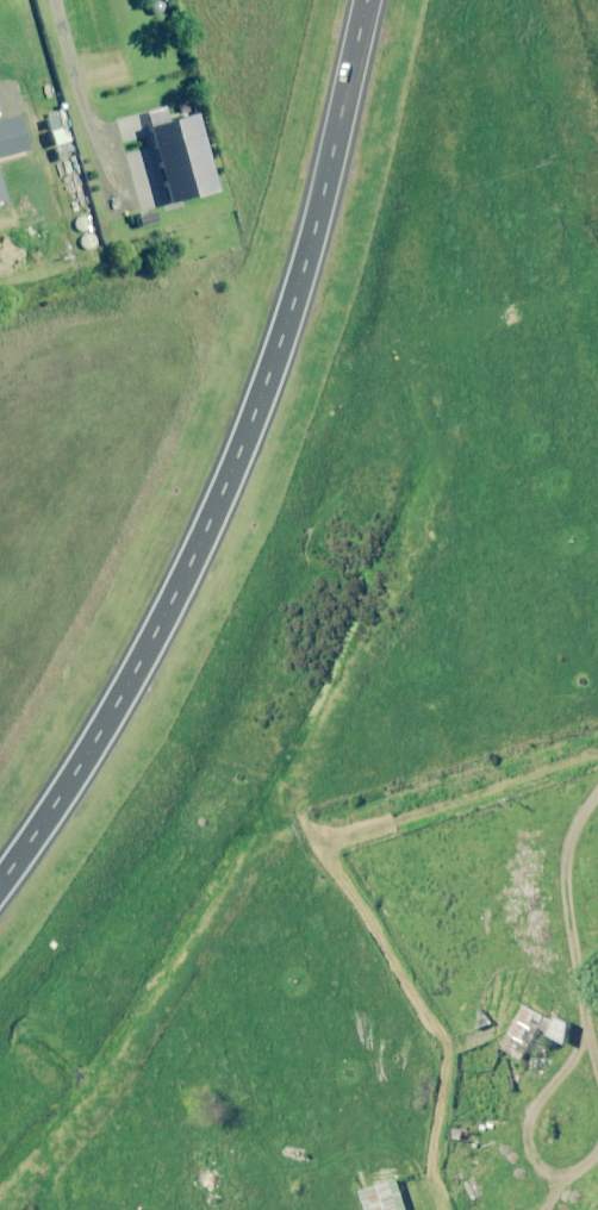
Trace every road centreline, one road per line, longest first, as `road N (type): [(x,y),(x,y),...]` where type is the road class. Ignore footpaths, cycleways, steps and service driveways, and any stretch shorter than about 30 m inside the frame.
road 1 (unknown): [(0,1054),(389,429),(461,331),(597,256)]
road 2 (unknown): [(597,313),(495,369),(426,461),(44,1067),(0,1114)]
road 3 (primary): [(368,0),(282,336),(203,535),(101,731),(0,886)]

